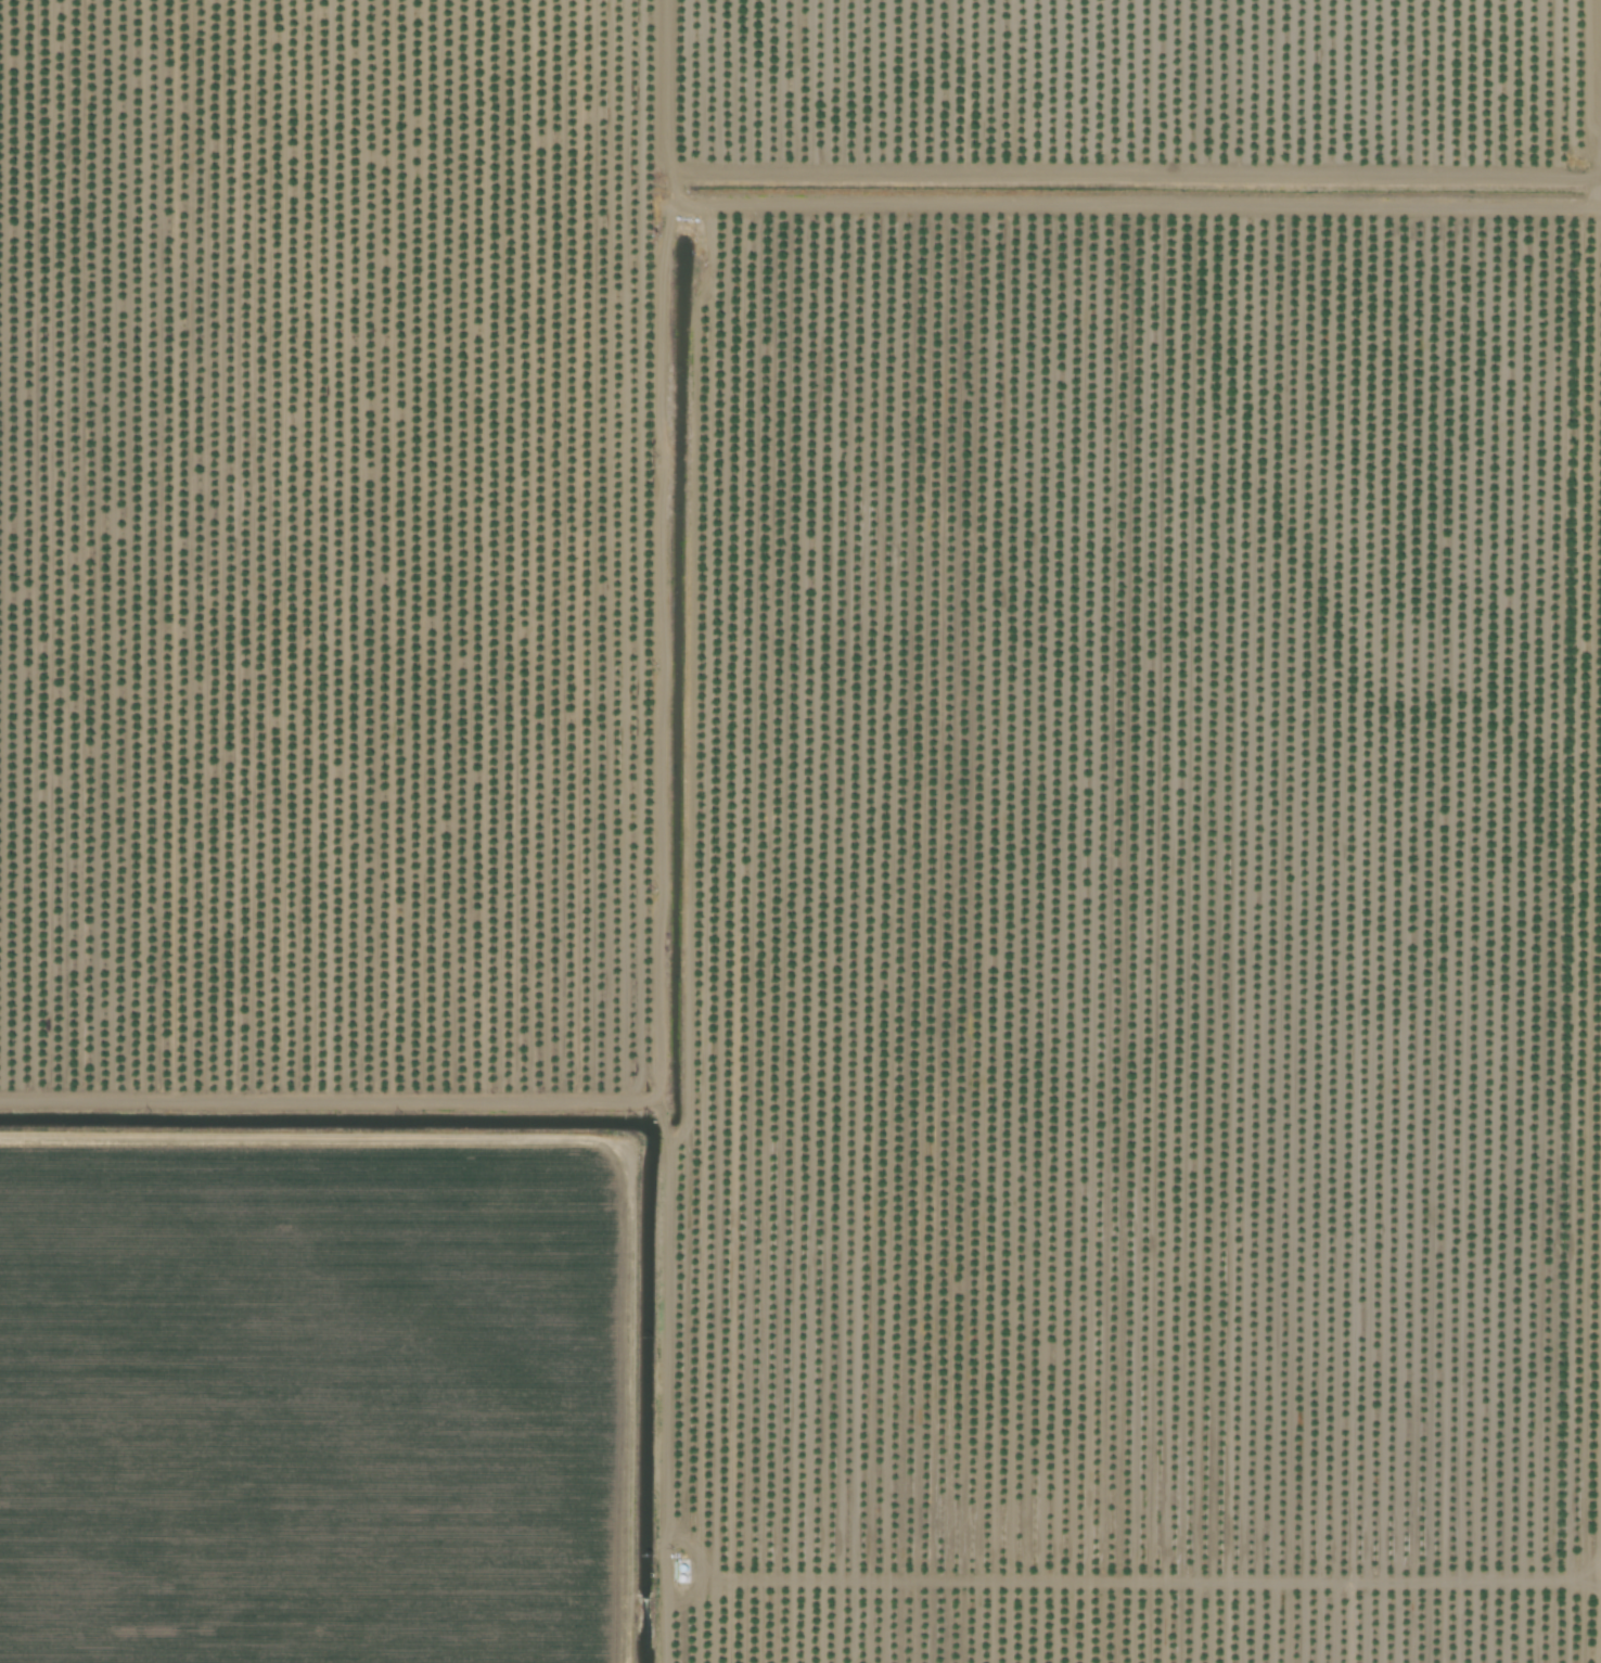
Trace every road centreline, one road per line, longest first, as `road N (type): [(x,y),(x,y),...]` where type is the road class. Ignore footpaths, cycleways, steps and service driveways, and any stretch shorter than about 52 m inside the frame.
road 1 (track): [(0,1100),(624,1102),(648,1100),(656,1090),(657,552),(666,219),(678,206),(1591,206)]
road 2 (track): [(1600,1662),(1591,0)]
road 3 (track): [(1600,1584),(664,1570)]

